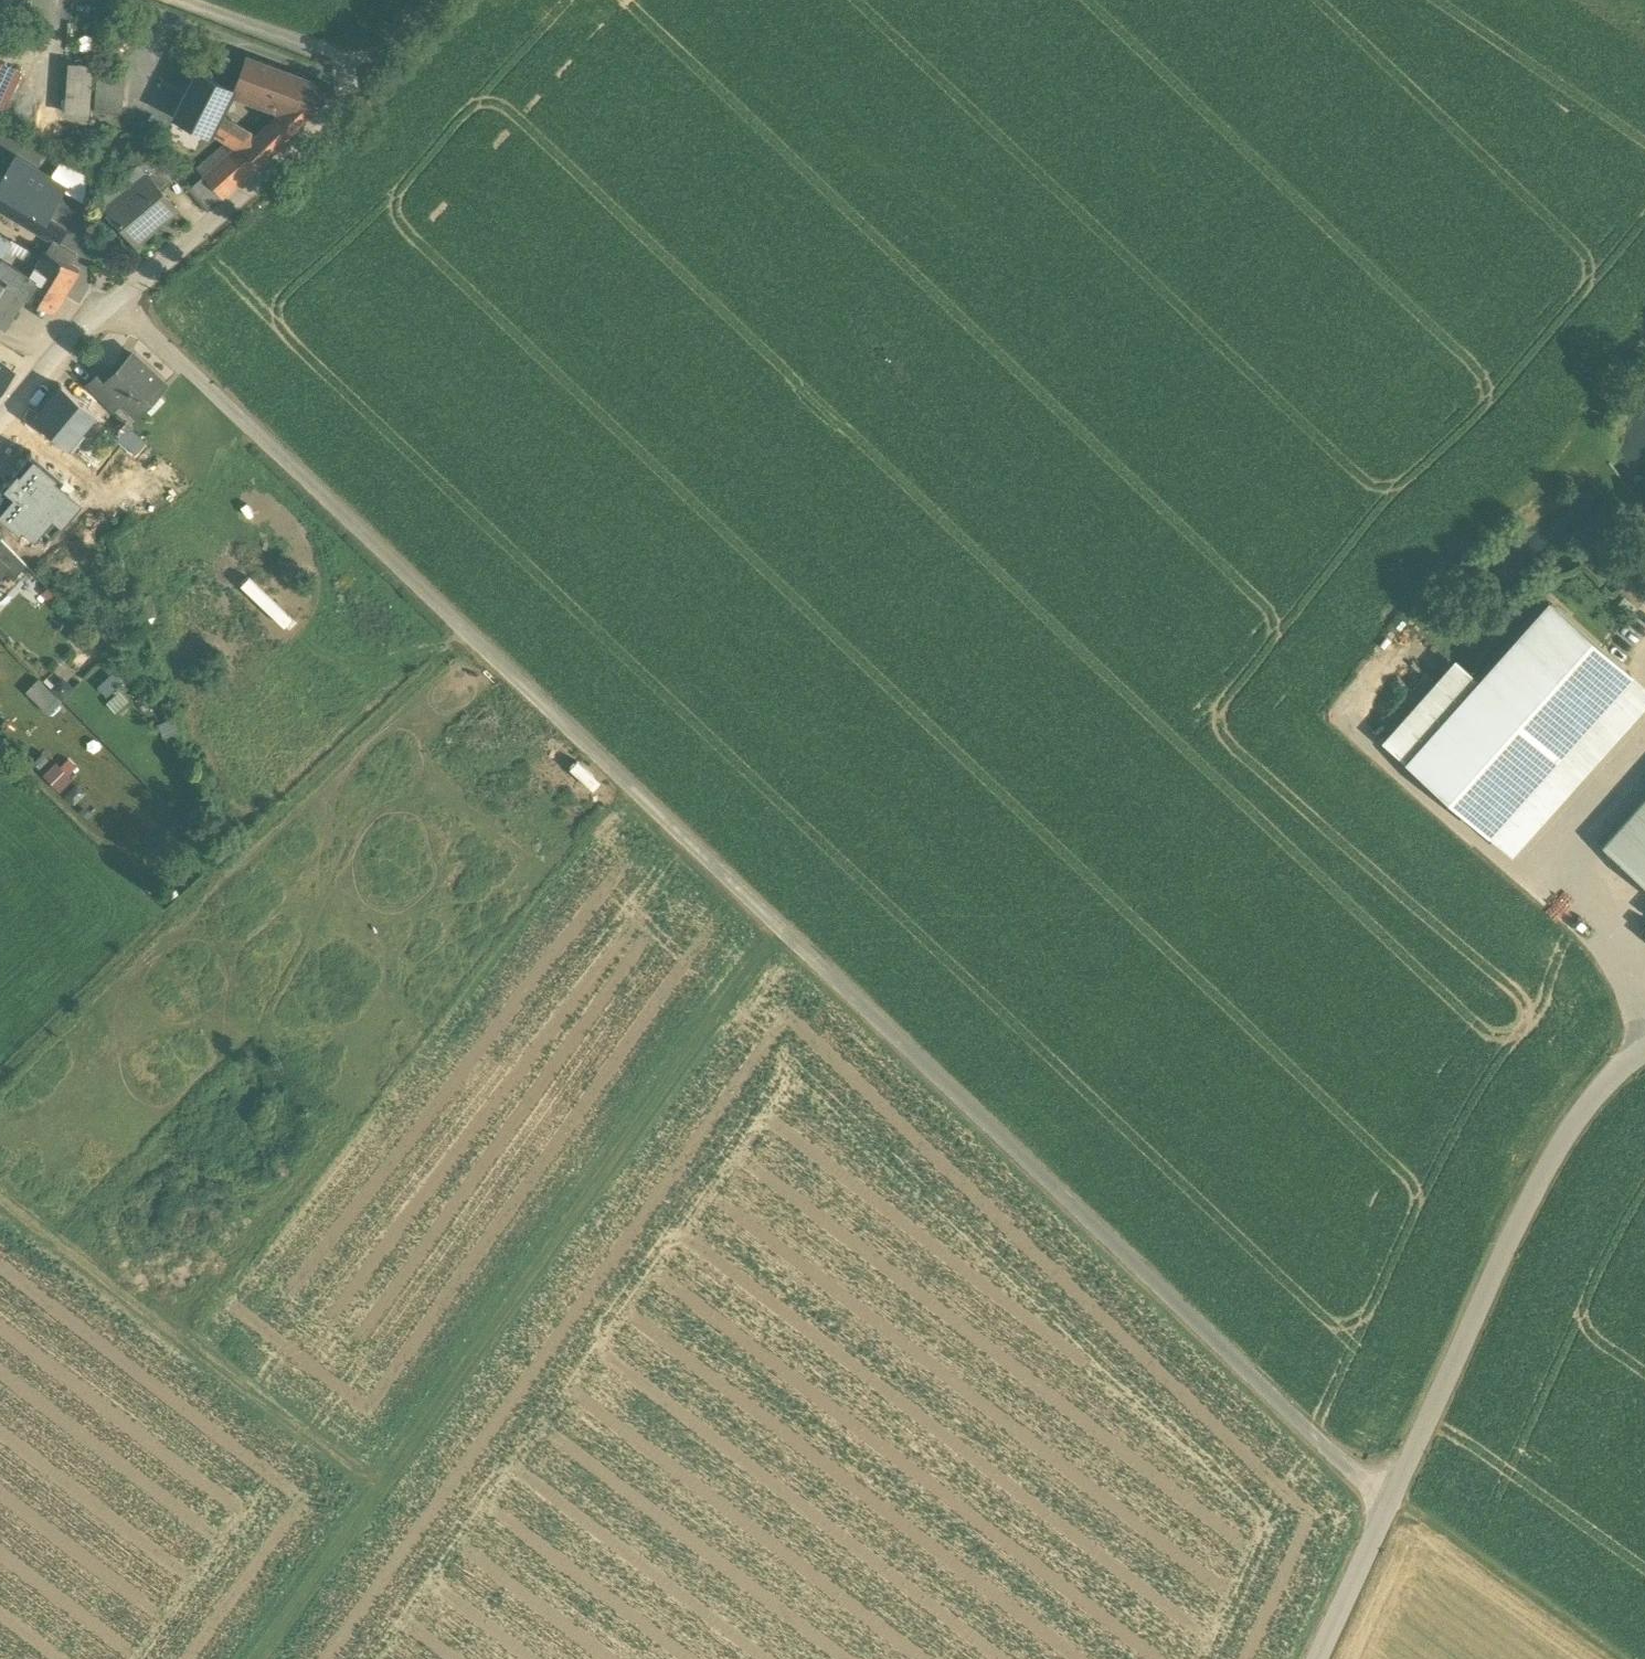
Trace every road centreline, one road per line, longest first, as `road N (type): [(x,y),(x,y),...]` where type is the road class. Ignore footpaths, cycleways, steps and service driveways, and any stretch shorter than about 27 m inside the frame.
road 1 (unclassified): [(196,374),(1347,1466),(1391,1499)]
road 2 (track): [(783,936),(260,1658)]
road 3 (track): [(1638,511),(1598,467),(1578,463),(1556,470),(1432,577),(1347,713),(1583,929),(1610,968),(1644,1050)]
road 4 (unclassified): [(1391,1499),(1538,1173),(1614,1072),(1644,1051)]
road 5 (track): [(382,1488),(0,1194)]
road 6 (track): [(217,880),(471,635)]
road 7 (residential): [(120,301),(347,98)]
road 8 (track): [(1391,1499),(1613,1658)]
road 9 (unclassified): [(1319,1658),(1391,1499)]
road 10 (residential): [(0,423),(120,301)]
road 11 (unclassified): [(347,98),(438,0)]

